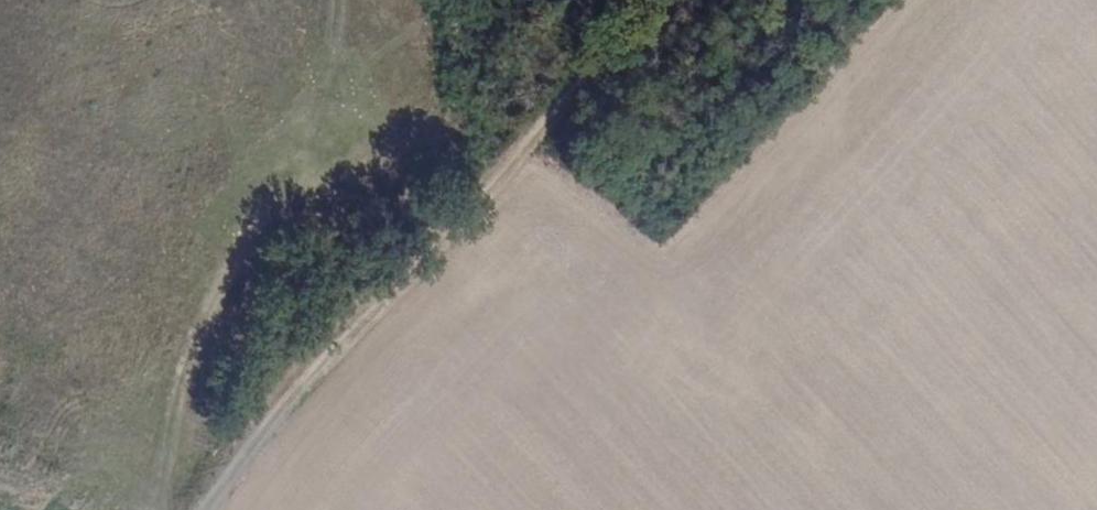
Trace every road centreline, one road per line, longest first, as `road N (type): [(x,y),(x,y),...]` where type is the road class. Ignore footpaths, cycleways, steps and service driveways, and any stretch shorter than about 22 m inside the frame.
road 1 (track): [(678,0),(296,394),(212,509)]

